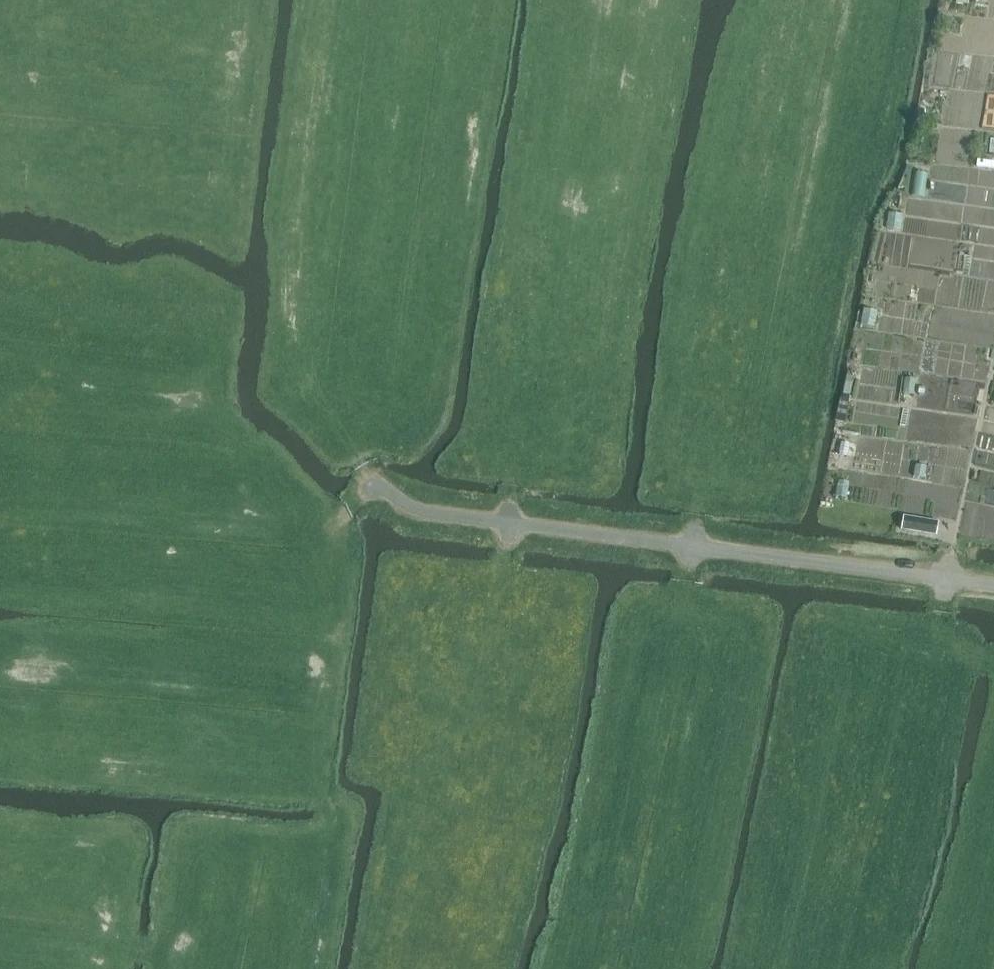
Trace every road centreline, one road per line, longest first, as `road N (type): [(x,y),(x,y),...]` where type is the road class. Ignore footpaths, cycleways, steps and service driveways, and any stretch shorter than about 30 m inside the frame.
road 1 (track): [(517,457),(500,589)]
road 2 (track): [(317,535),(377,485),(349,444)]

